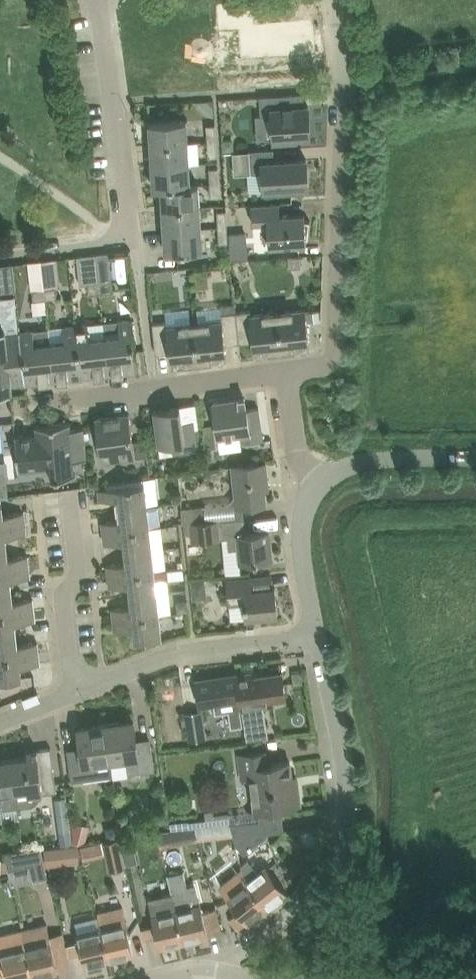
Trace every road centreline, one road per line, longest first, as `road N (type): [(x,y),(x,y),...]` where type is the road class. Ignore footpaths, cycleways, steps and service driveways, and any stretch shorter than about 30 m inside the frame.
road 1 (residential): [(287,372),(324,366),(335,353),(343,60),(337,0)]
road 2 (residential): [(0,256),(126,240),(126,187),(97,0)]
road 3 (unclassified): [(335,907),(349,798),(318,635)]
road 4 (residential): [(73,688),(175,653),(318,635)]
road 5 (residential): [(287,372),(53,402)]
road 6 (residential): [(73,688),(63,596),(78,573),(69,490)]
road 7 (unclassified): [(318,635),(301,545),(305,506),(324,481)]
road 8 (unclassified): [(324,481),(350,464),(393,457),(475,456)]
road 9 (residential): [(199,968),(266,940),(303,905),(335,907)]
road 10 (residential): [(324,481),(298,452),(287,372)]

